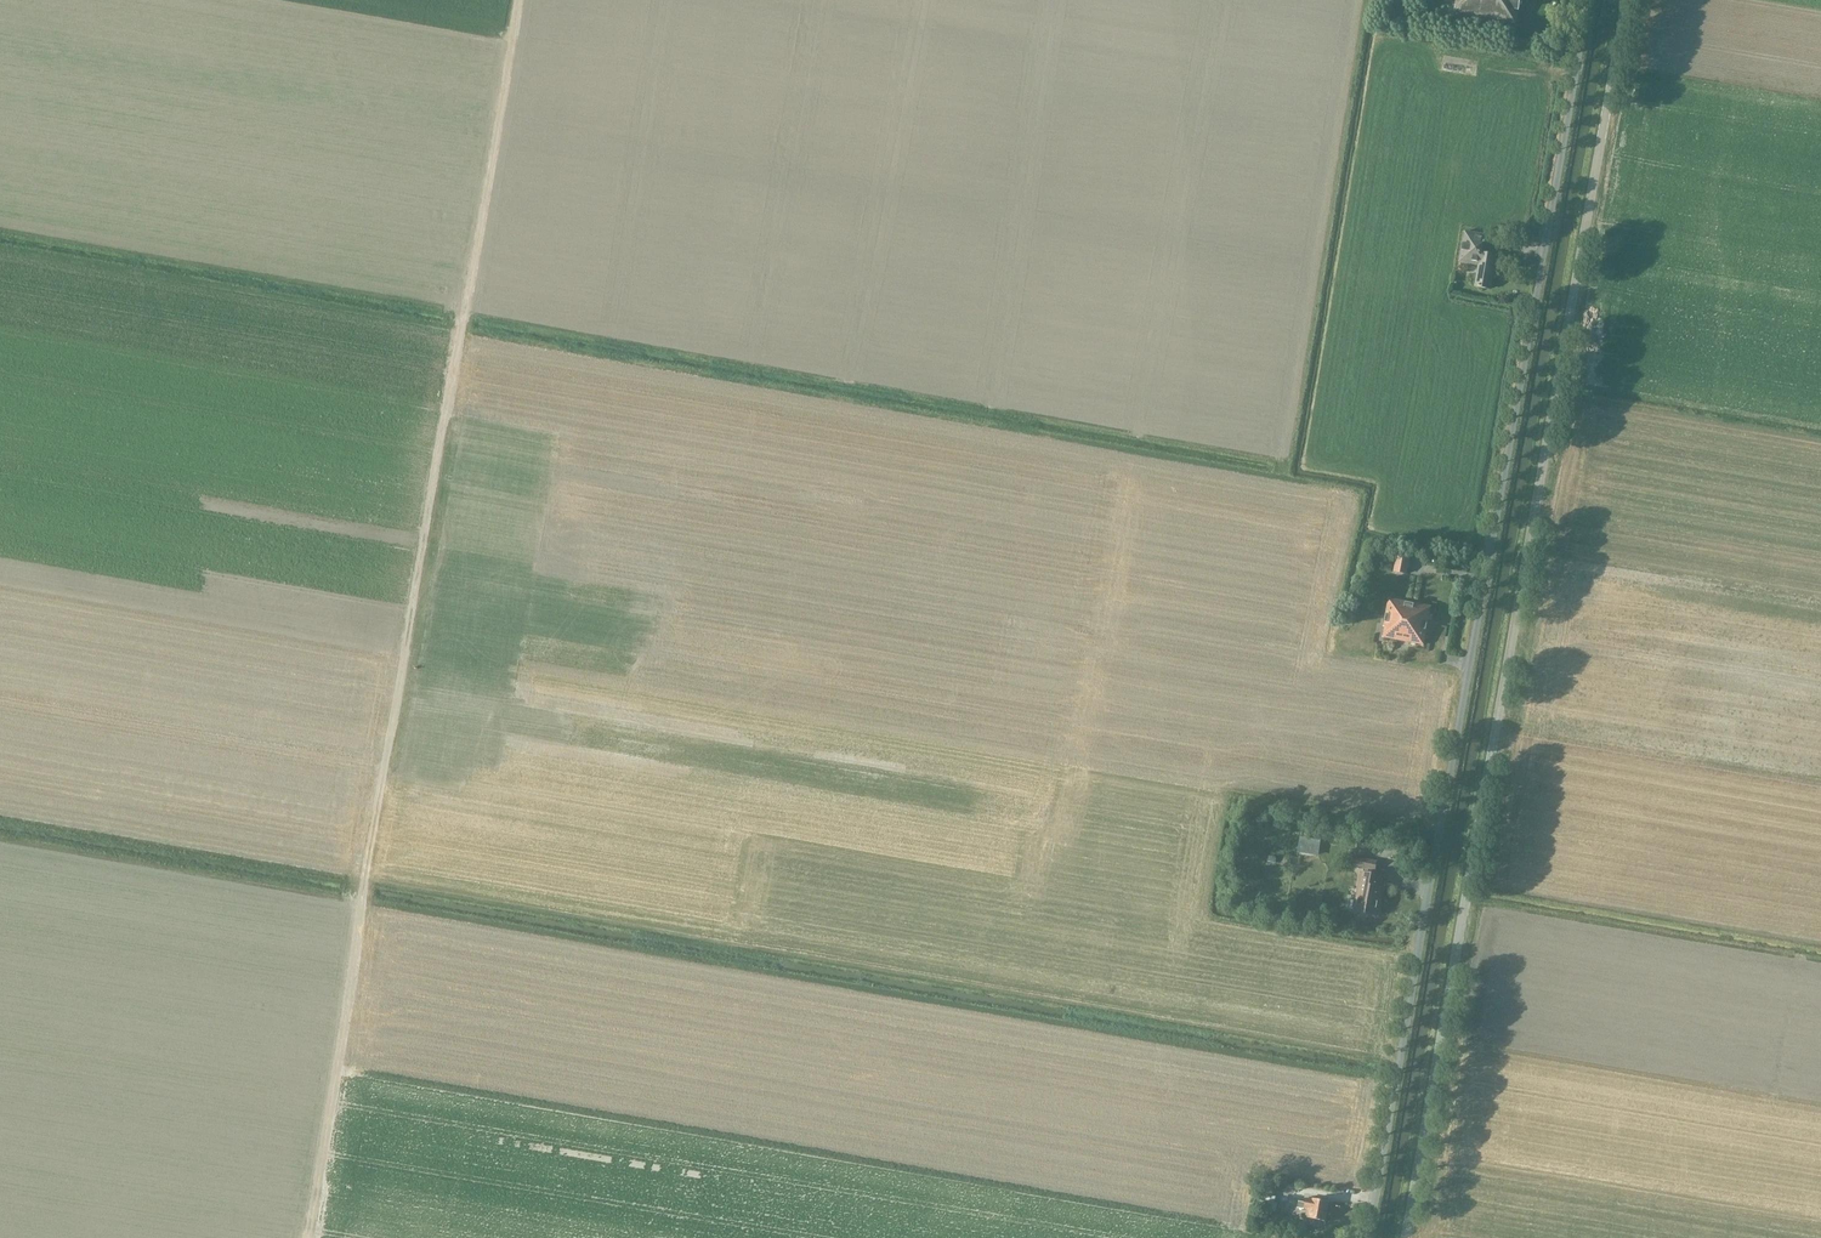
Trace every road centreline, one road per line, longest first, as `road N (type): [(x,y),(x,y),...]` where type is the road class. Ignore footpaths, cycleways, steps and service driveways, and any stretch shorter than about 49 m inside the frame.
road 1 (unclassified): [(1588,0),(1367,1237)]
road 2 (unclassified): [(1405,1237),(1625,0)]

